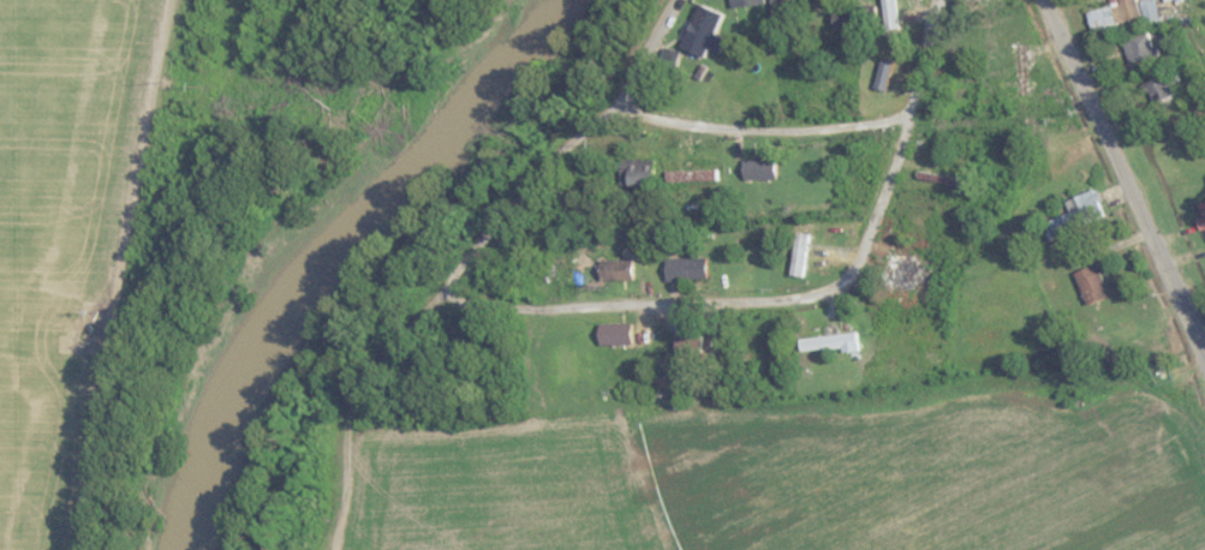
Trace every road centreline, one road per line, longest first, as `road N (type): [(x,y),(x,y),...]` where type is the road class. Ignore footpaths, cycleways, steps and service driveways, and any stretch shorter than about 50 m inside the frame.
road 1 (residential): [(446,289),(470,304),(537,309),(794,299),(840,287)]
road 2 (residential): [(1204,364),(1044,0)]
road 3 (residential): [(446,289),(606,110),(676,0)]
road 4 (residential): [(606,110),(692,125),(819,128),(911,115)]
road 5 (residential): [(840,287),(857,268),(887,191),(938,0)]

